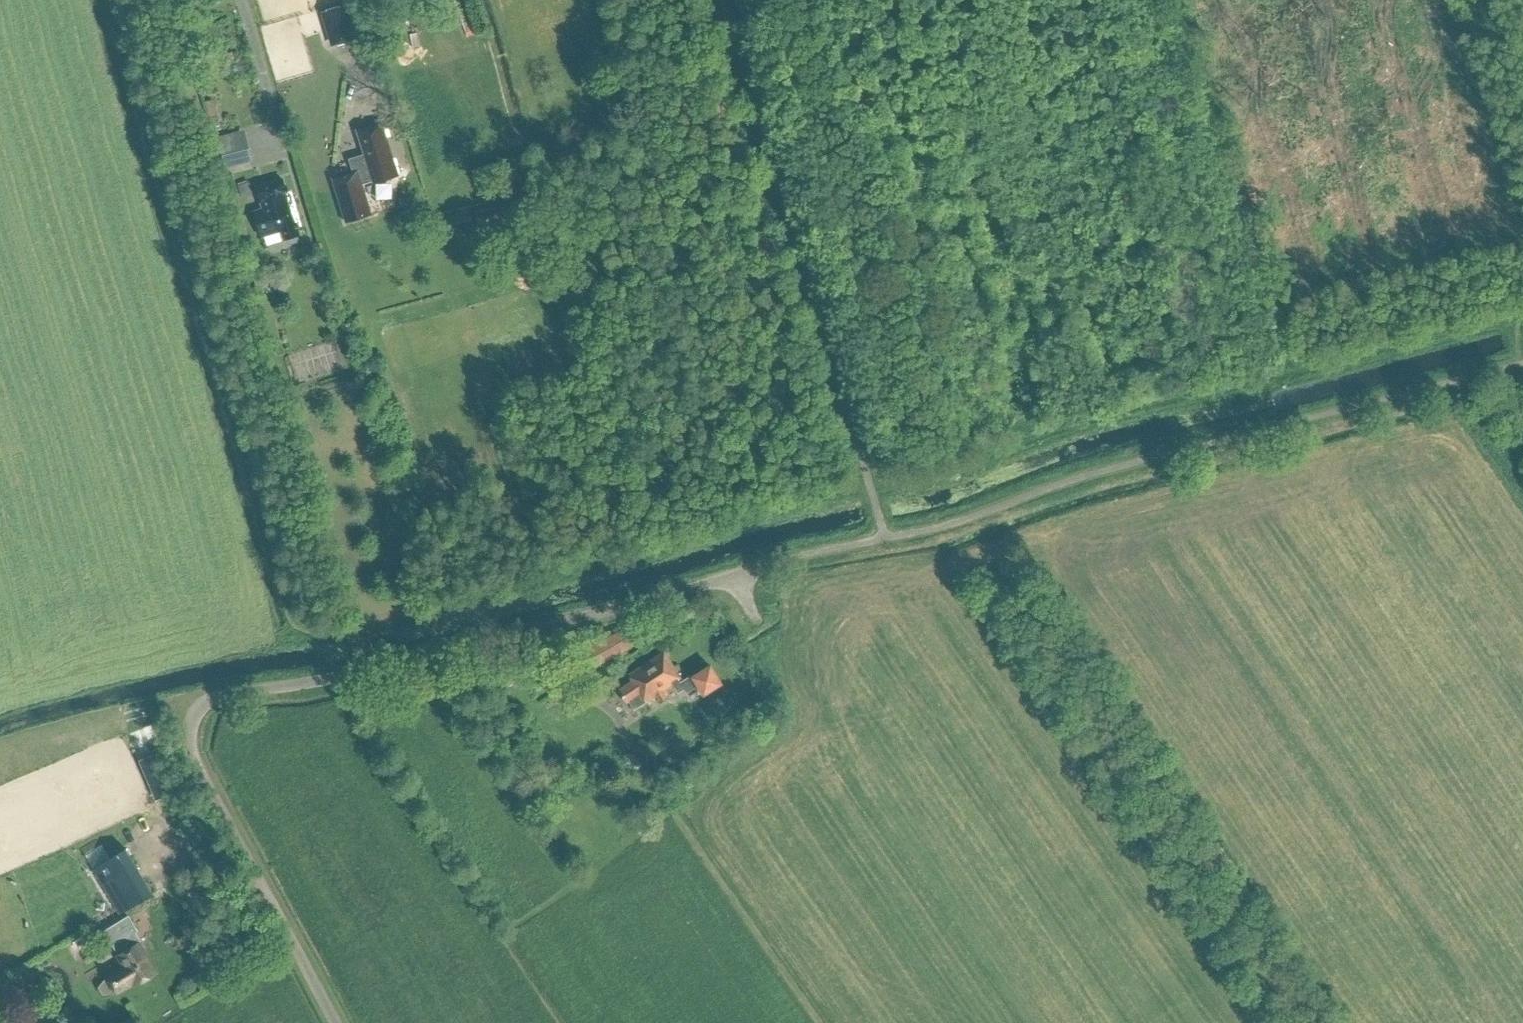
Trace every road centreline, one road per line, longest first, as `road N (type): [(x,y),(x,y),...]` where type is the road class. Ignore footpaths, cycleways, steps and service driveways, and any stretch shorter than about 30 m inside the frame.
road 1 (unclassified): [(338,1022),(193,747),(199,715),(223,693),(525,630),(782,558)]

